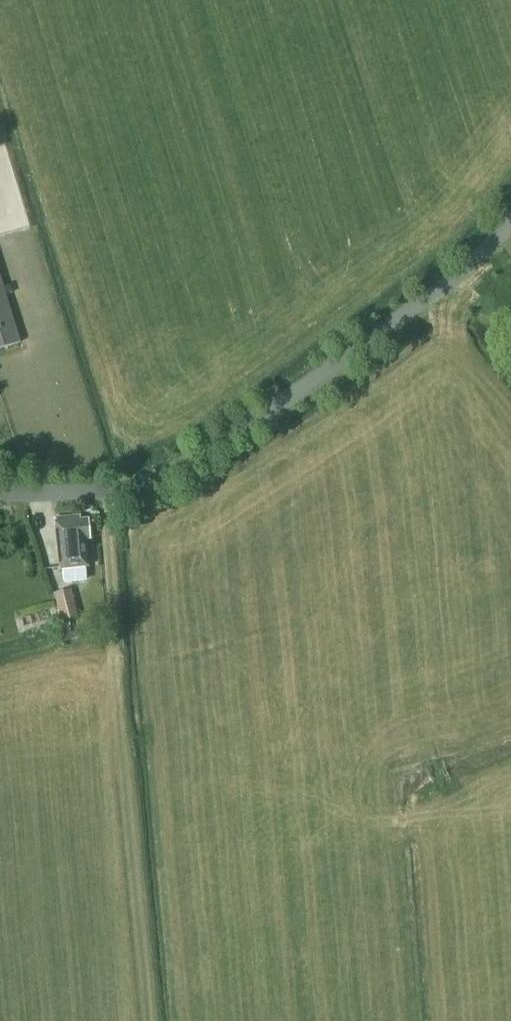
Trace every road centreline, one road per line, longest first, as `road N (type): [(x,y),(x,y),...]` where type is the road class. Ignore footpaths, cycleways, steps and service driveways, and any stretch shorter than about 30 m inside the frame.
road 1 (unclassified): [(0,490),(119,484),(213,447),(436,290),(510,221)]

